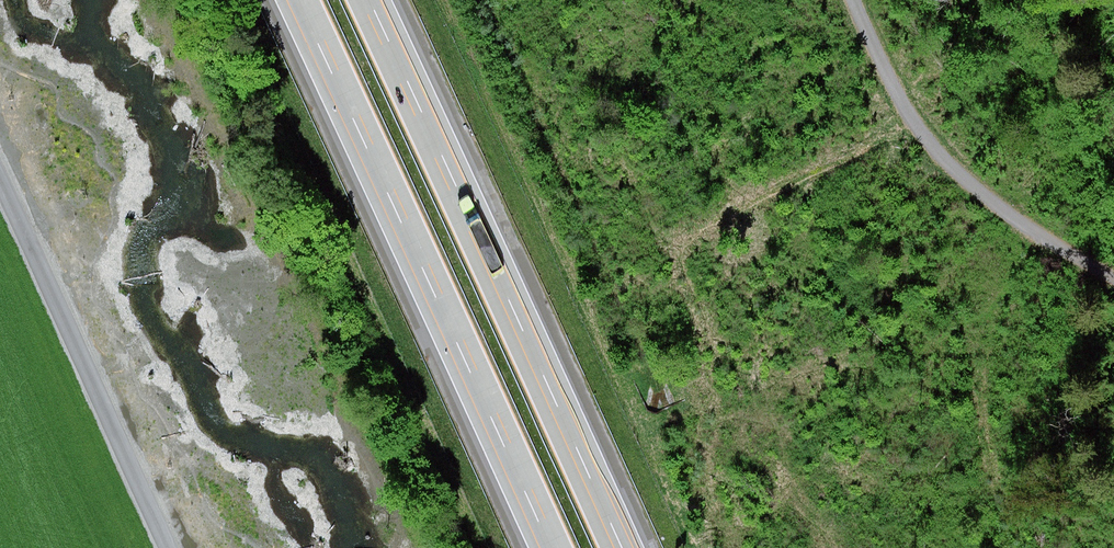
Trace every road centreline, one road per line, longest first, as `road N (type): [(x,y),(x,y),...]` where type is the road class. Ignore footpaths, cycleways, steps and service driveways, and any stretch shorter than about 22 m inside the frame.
road 1 (motorway): [(295,0),(553,547)]
road 2 (motorway): [(621,547),(367,0)]
road 3 (track): [(161,547),(0,176)]
road 4 (track): [(868,0),(905,79),(1033,235),(1113,310)]

